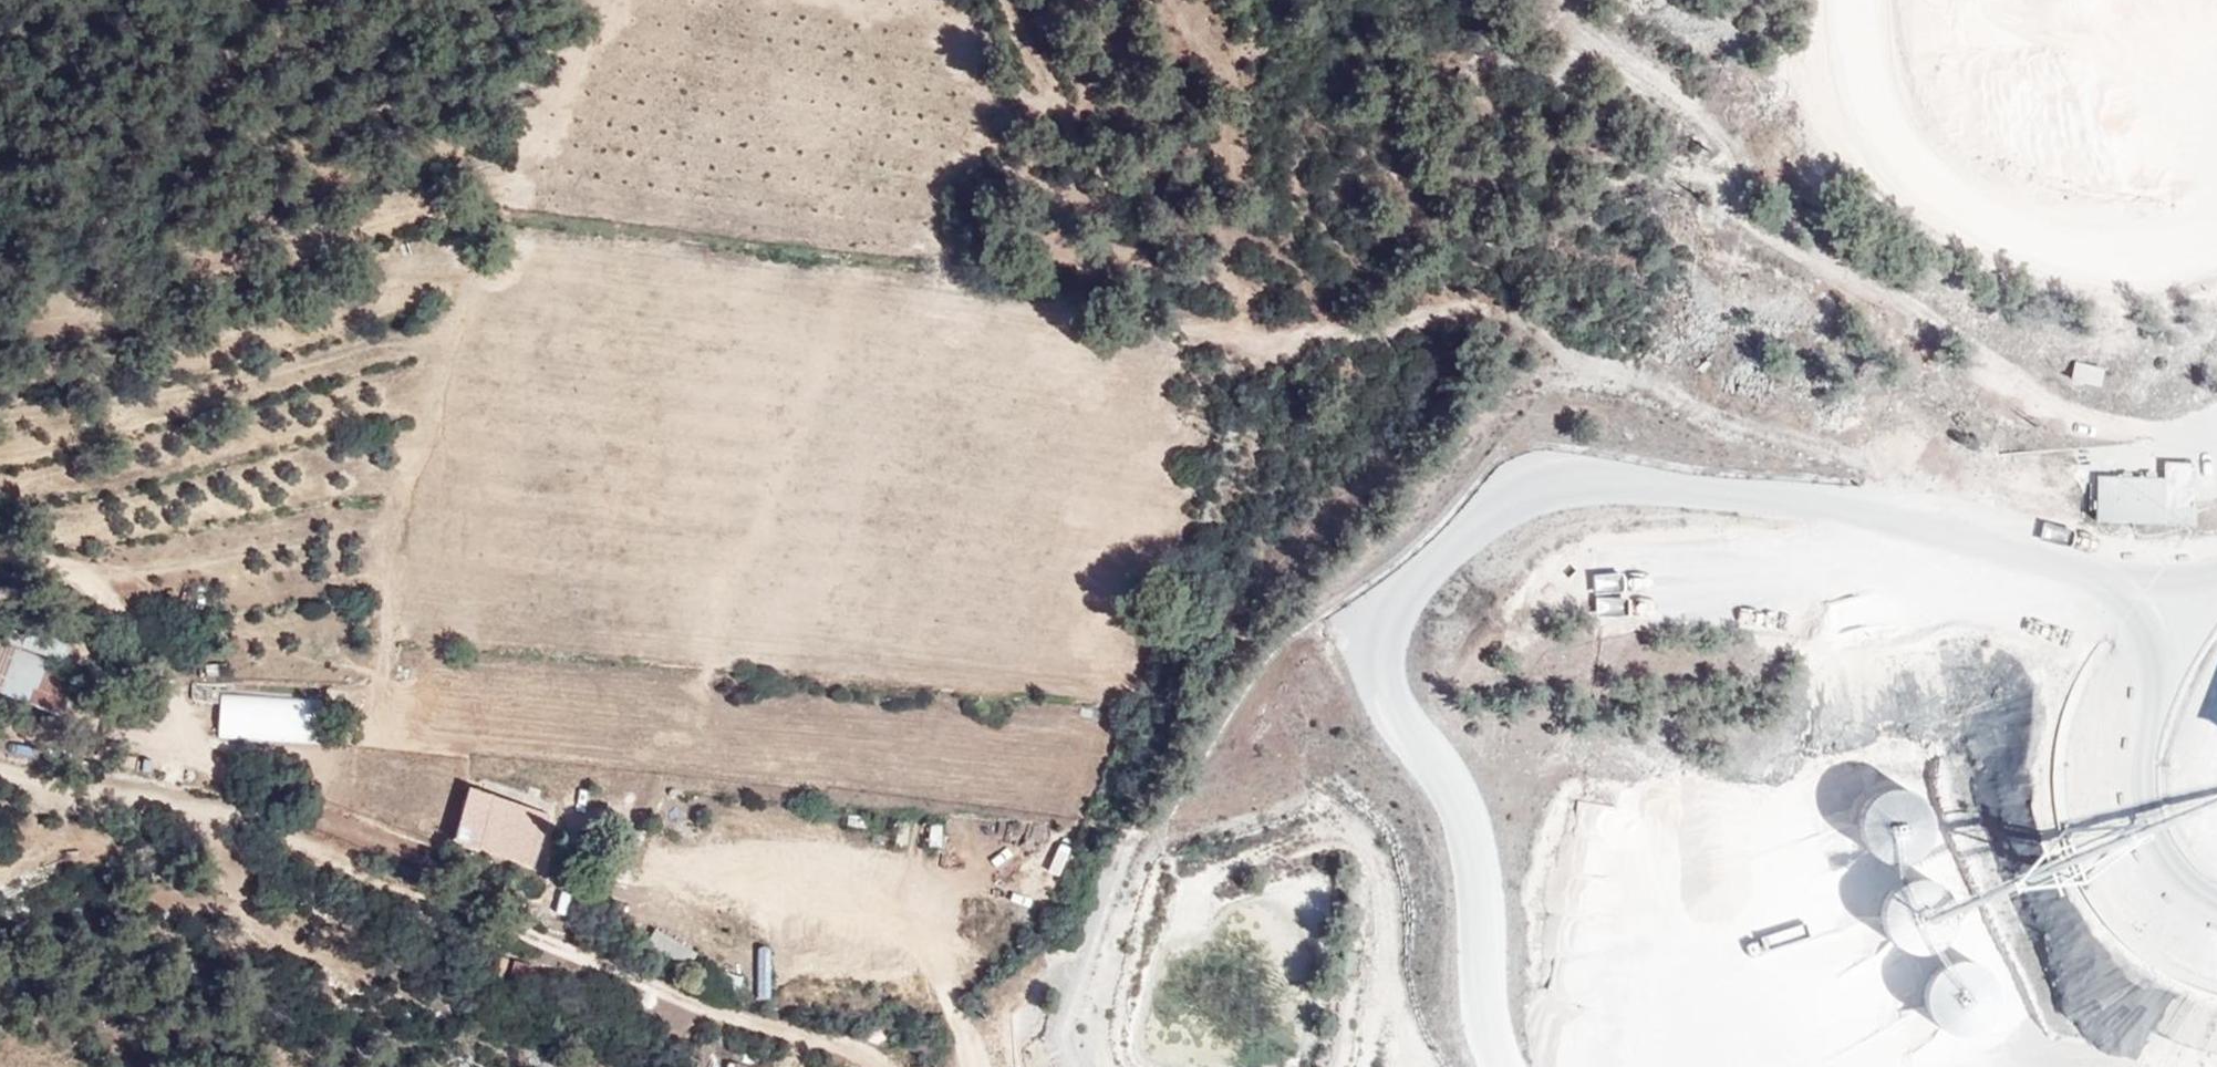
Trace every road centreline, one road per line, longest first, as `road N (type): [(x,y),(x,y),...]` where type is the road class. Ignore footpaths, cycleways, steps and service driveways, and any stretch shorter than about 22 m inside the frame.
road 1 (track): [(0,389),(102,358),(257,268),(386,215),(465,209),(569,229),(954,267),(1057,305),(1141,350),(1243,349),(1400,318),(1513,314),(1638,384),(1844,440),(1879,462),(1927,519)]
road 2 (track): [(0,454),(289,397),(402,355)]

